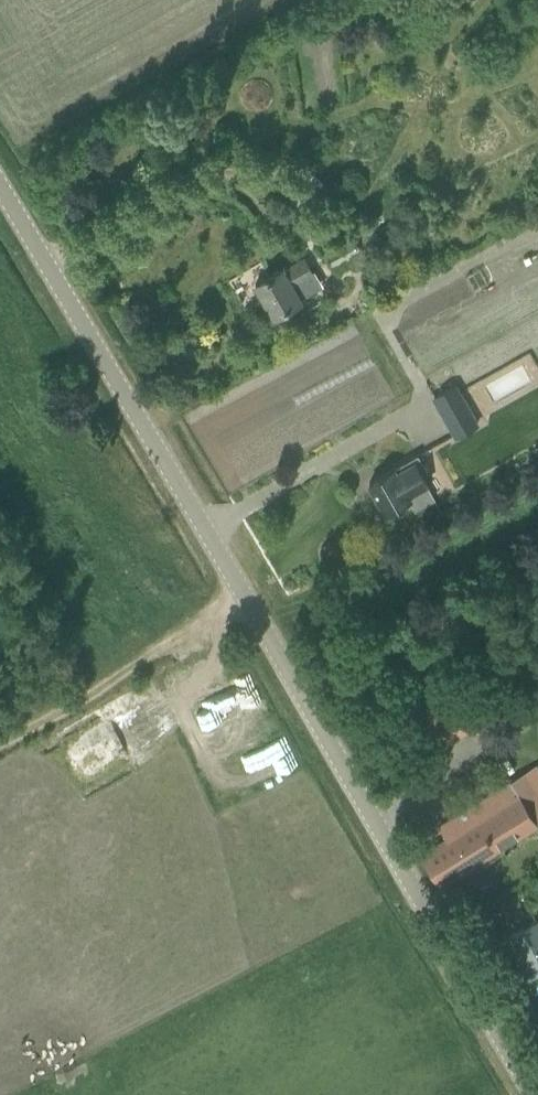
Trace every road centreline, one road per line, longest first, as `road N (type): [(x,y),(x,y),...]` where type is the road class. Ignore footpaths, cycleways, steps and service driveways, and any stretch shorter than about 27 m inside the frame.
road 1 (unclassified): [(530,1094),(0,186)]
road 2 (track): [(246,603),(0,749)]

